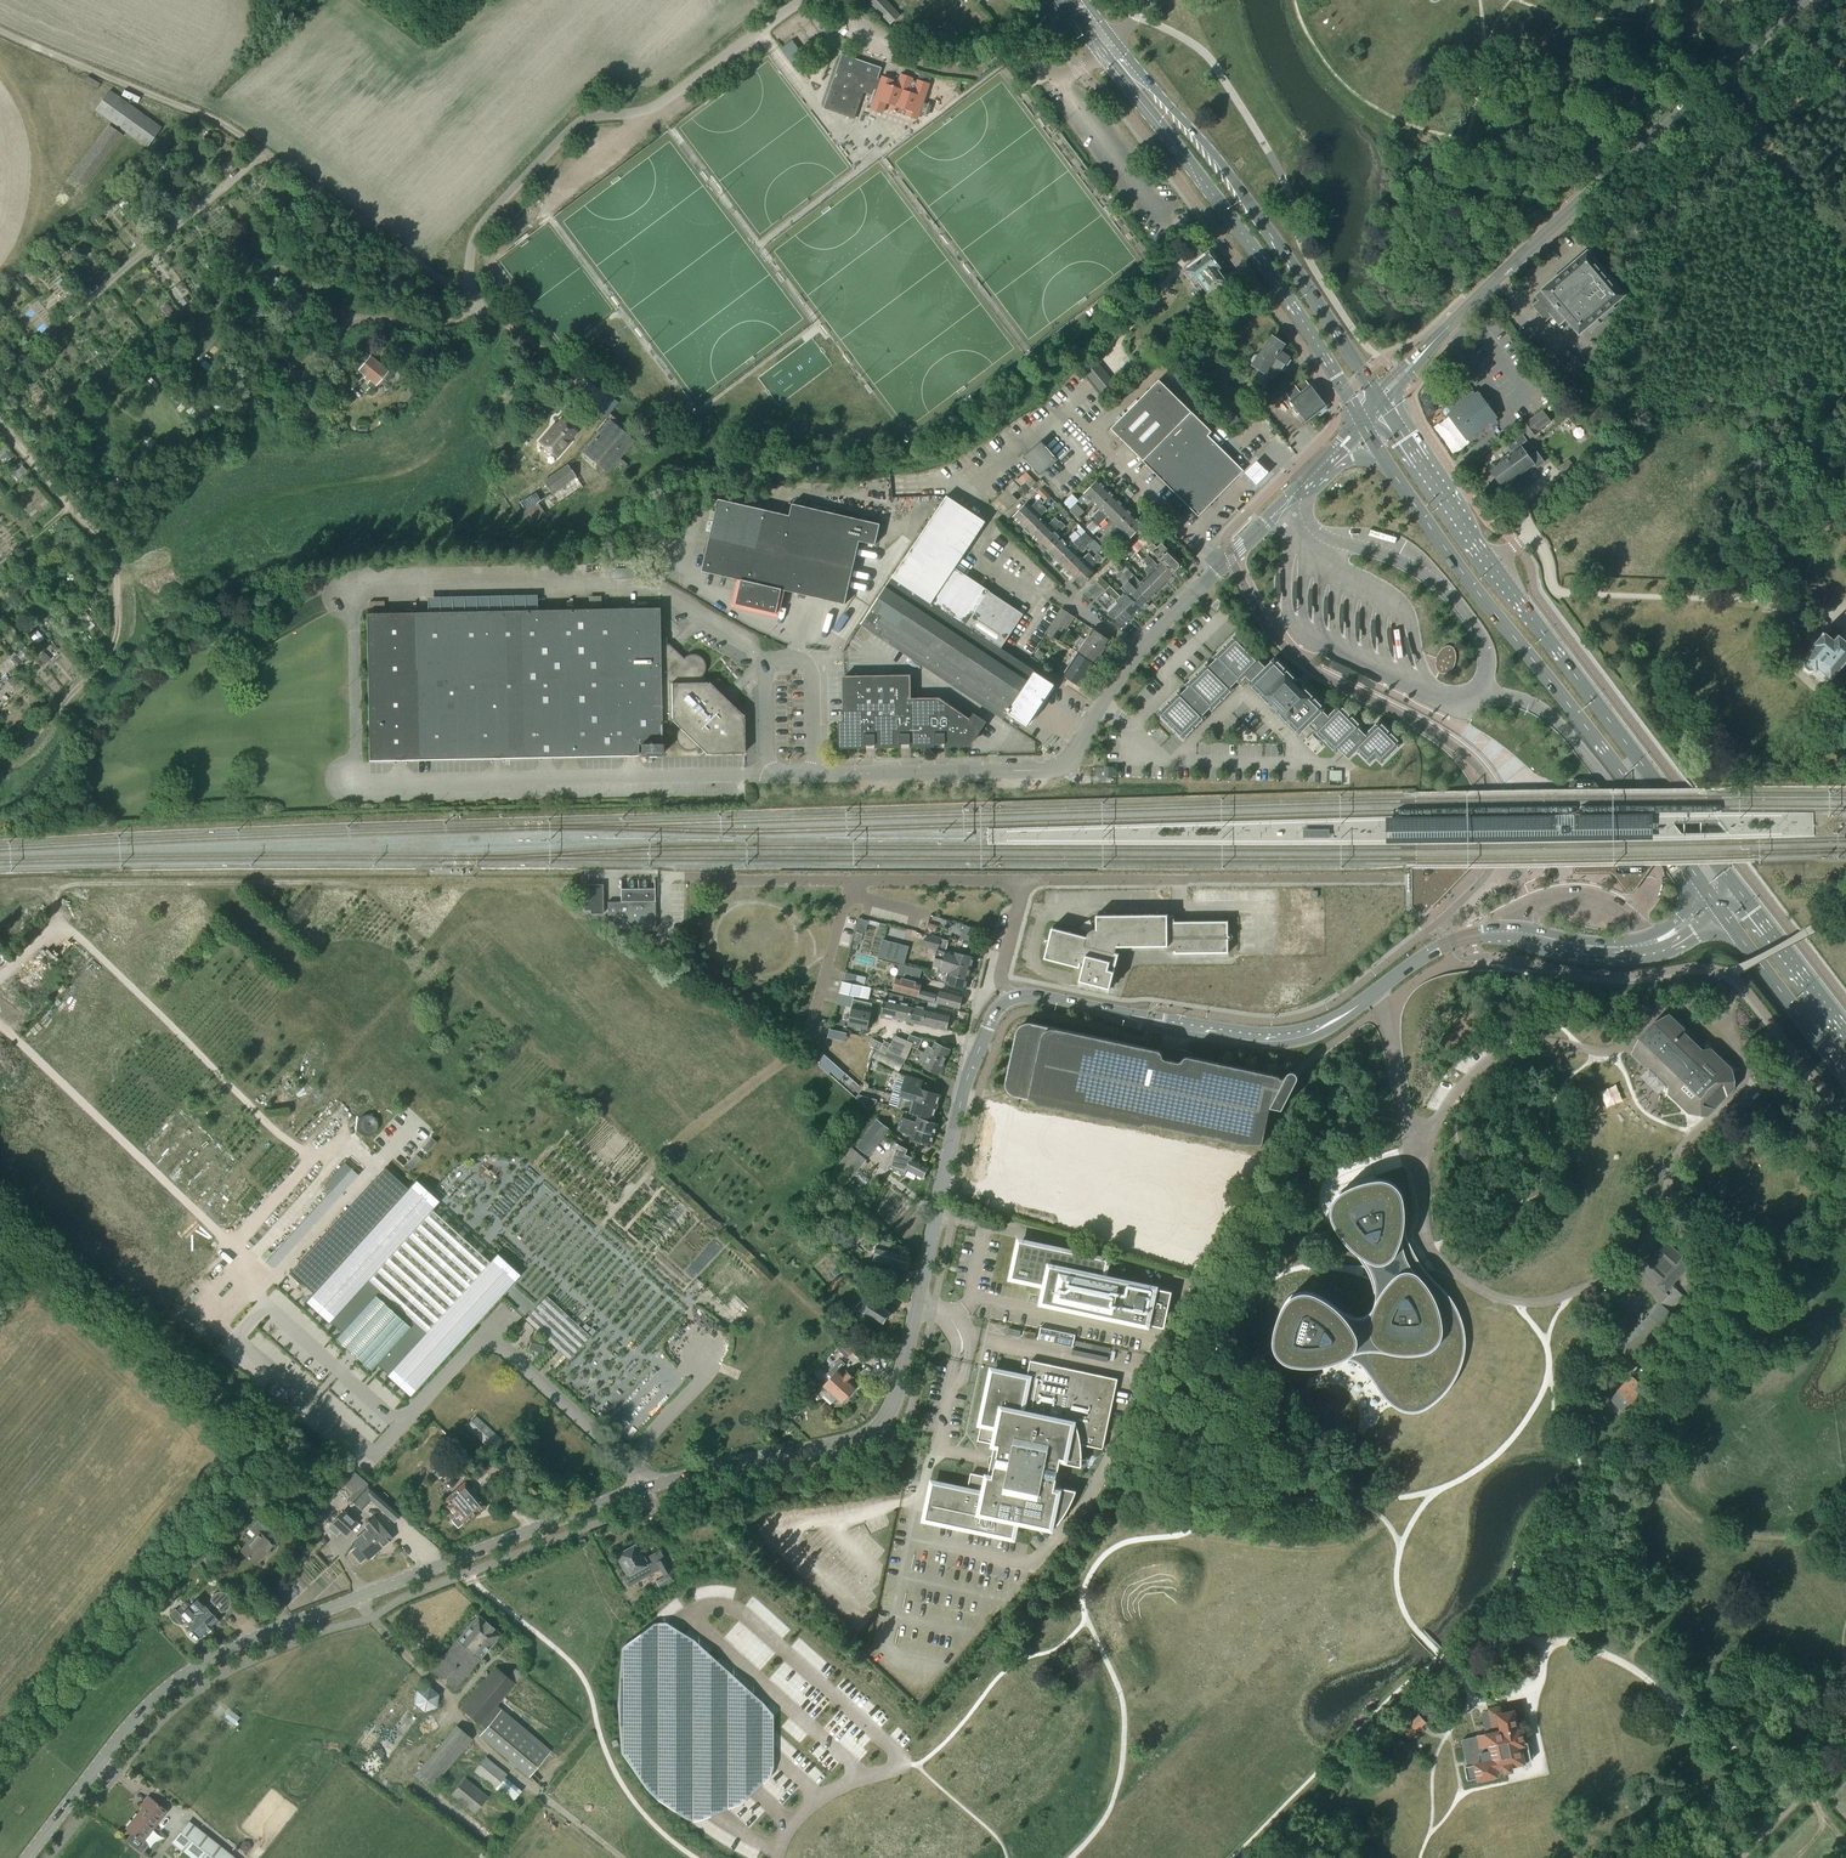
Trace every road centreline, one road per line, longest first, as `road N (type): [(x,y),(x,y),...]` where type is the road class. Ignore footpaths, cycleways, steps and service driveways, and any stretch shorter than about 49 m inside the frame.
road 1 (tertiary): [(28,1857),(153,1704),(223,1653),(651,1487),(858,1444),(880,1432),(909,1350),(966,1082),(992,1018),(1009,1000)]
road 2 (tertiary): [(1009,1000),(1035,996),(1178,1027),(1284,1039),(1329,1025),(1416,961),(1469,937),(1634,957),(1723,915)]
road 3 (unclassified): [(815,775),(1064,765),(1137,655),(1363,422)]
road 4 (primary): [(1743,900),(1490,563),(1380,401)]
road 5 (primary): [(1363,422),(1450,556),(1723,915)]
road 6 (tertiary): [(1380,401),(1445,330),(1806,0)]
road 7 (track): [(467,300),(241,137),(0,29)]
road 8 (track): [(497,321),(446,435),(418,465),(260,502),(112,586)]
road 9 (unclassified): [(805,0),(651,108),(579,124),(482,221),(467,300)]
road 10 (primary): [(1100,54),(1284,293),(1363,422)]
road 11 (primary): [(1380,401),(1235,182),(1114,42)]
road 12 (track): [(0,755),(17,750),(112,646),(114,627),(107,556),(0,422)]
road 13 (residential): [(1022,879),(1409,877)]
road 14 (unclassified): [(1079,68),(1131,117),(1310,360)]
road 15 (track): [(264,154),(0,378)]
road 16 (residential): [(1022,879),(685,876)]
road 17 (track): [(233,421),(352,320),(432,330),(465,313),(467,300)]
road 18 (unclassified): [(1079,68),(1056,76),(1030,56),(919,54),(826,0)]
road 19 (unclassified): [(815,775),(813,676),(802,659),(788,656),(767,670),(768,775)]
road 20 (primary): [(1723,915),(1845,1077)]
road 21 (track): [(352,320),(292,277),(274,273),(205,328)]
road 22 (primary): [(1845,1030),(1743,900)]
road 23 (residential): [(1009,1000),(1001,977),(1022,879)]

